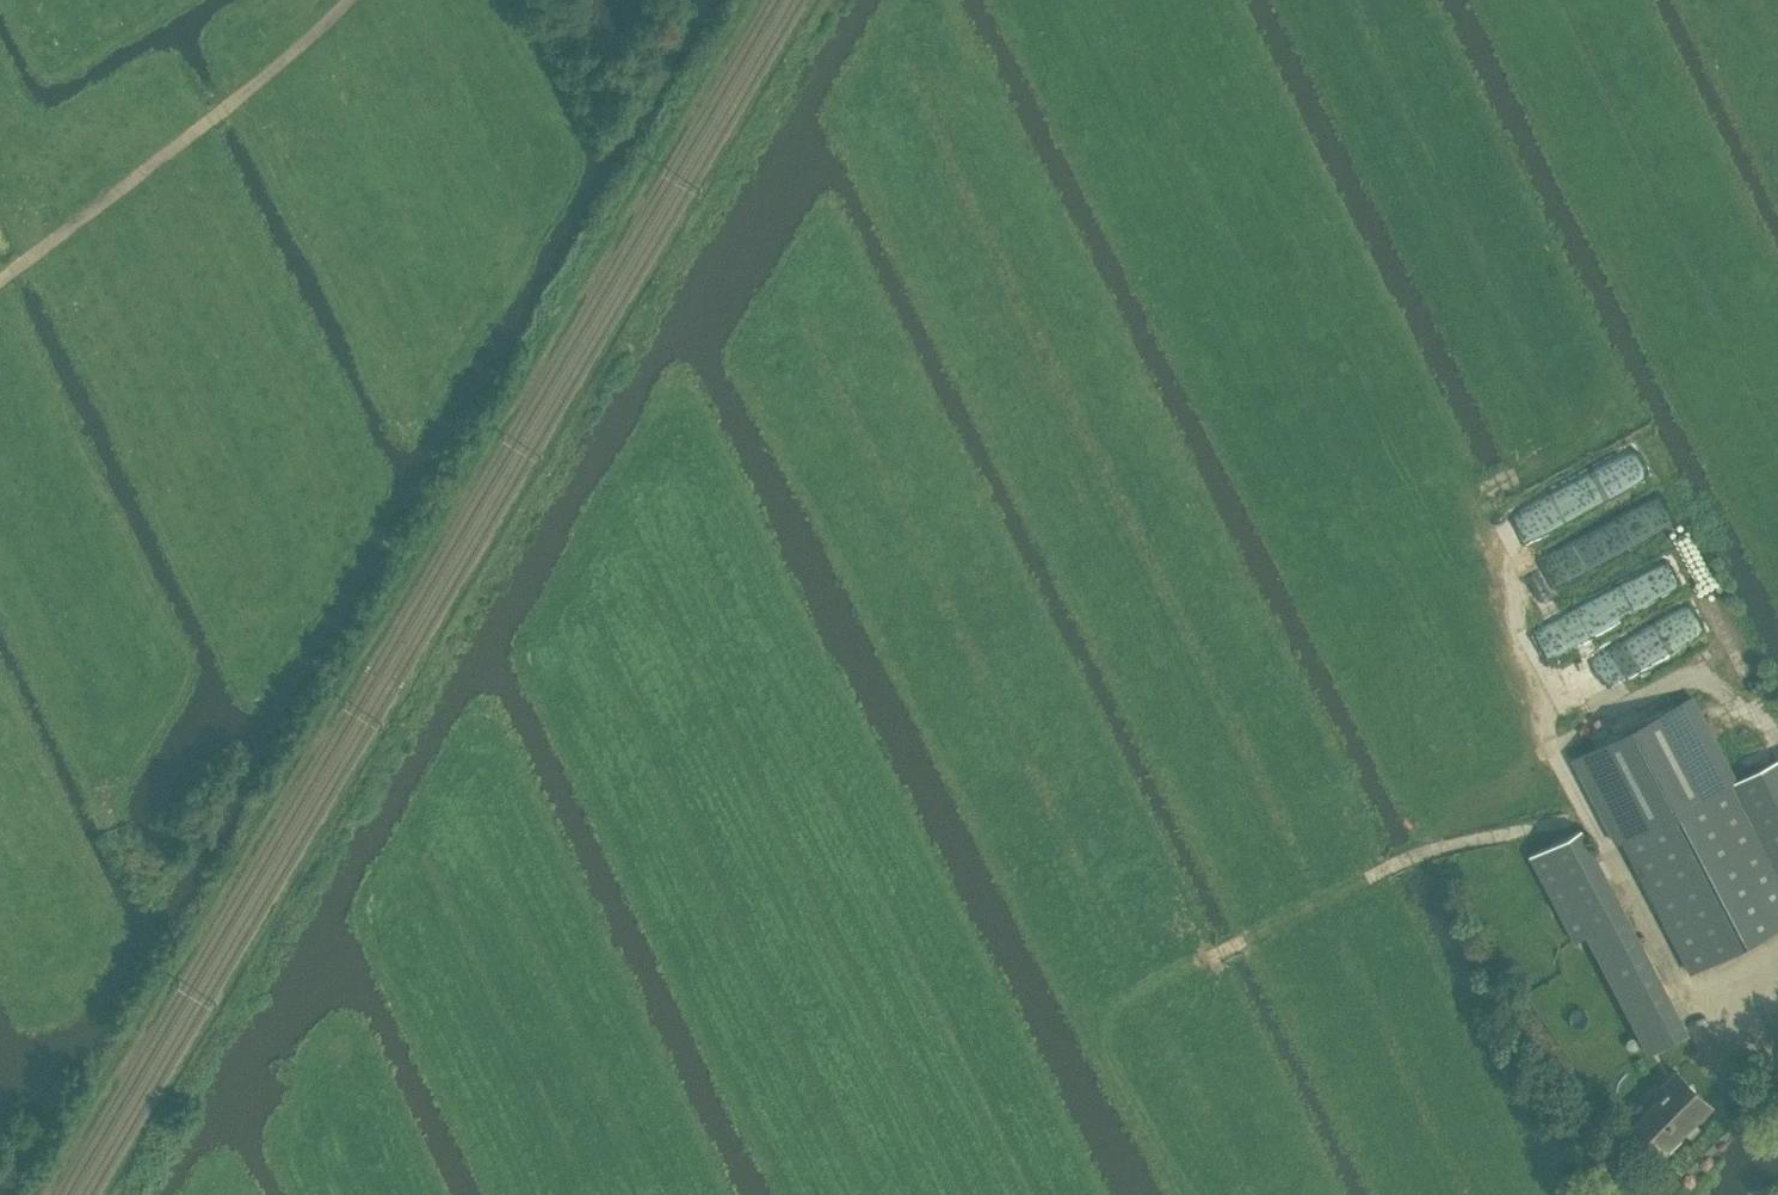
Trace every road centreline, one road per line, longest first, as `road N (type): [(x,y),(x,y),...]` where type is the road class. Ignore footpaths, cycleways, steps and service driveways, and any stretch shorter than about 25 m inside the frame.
road 1 (track): [(0,283),(220,114),(352,0)]
road 2 (track): [(1553,748),(1688,679),(1712,686),(1733,713),(1763,720),(1777,742)]

